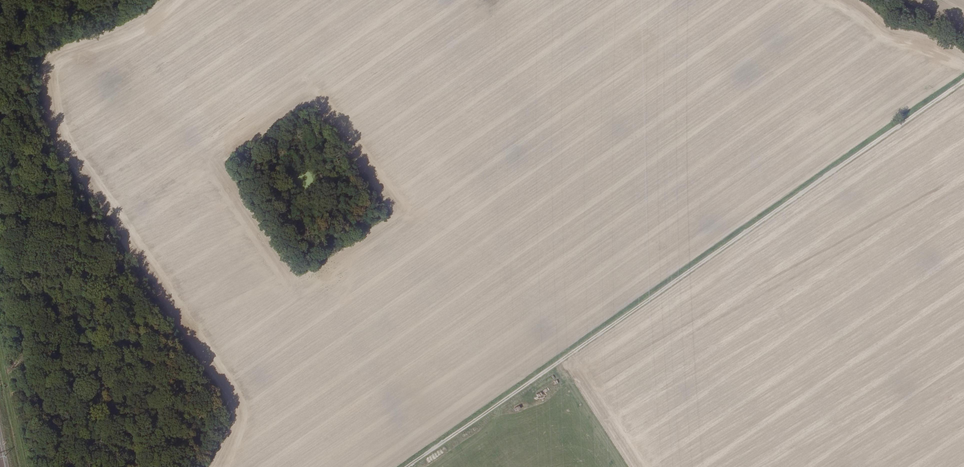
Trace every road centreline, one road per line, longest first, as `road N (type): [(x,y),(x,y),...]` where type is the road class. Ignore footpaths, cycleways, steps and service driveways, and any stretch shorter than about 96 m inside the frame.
road 1 (track): [(963,82),(407,466)]

